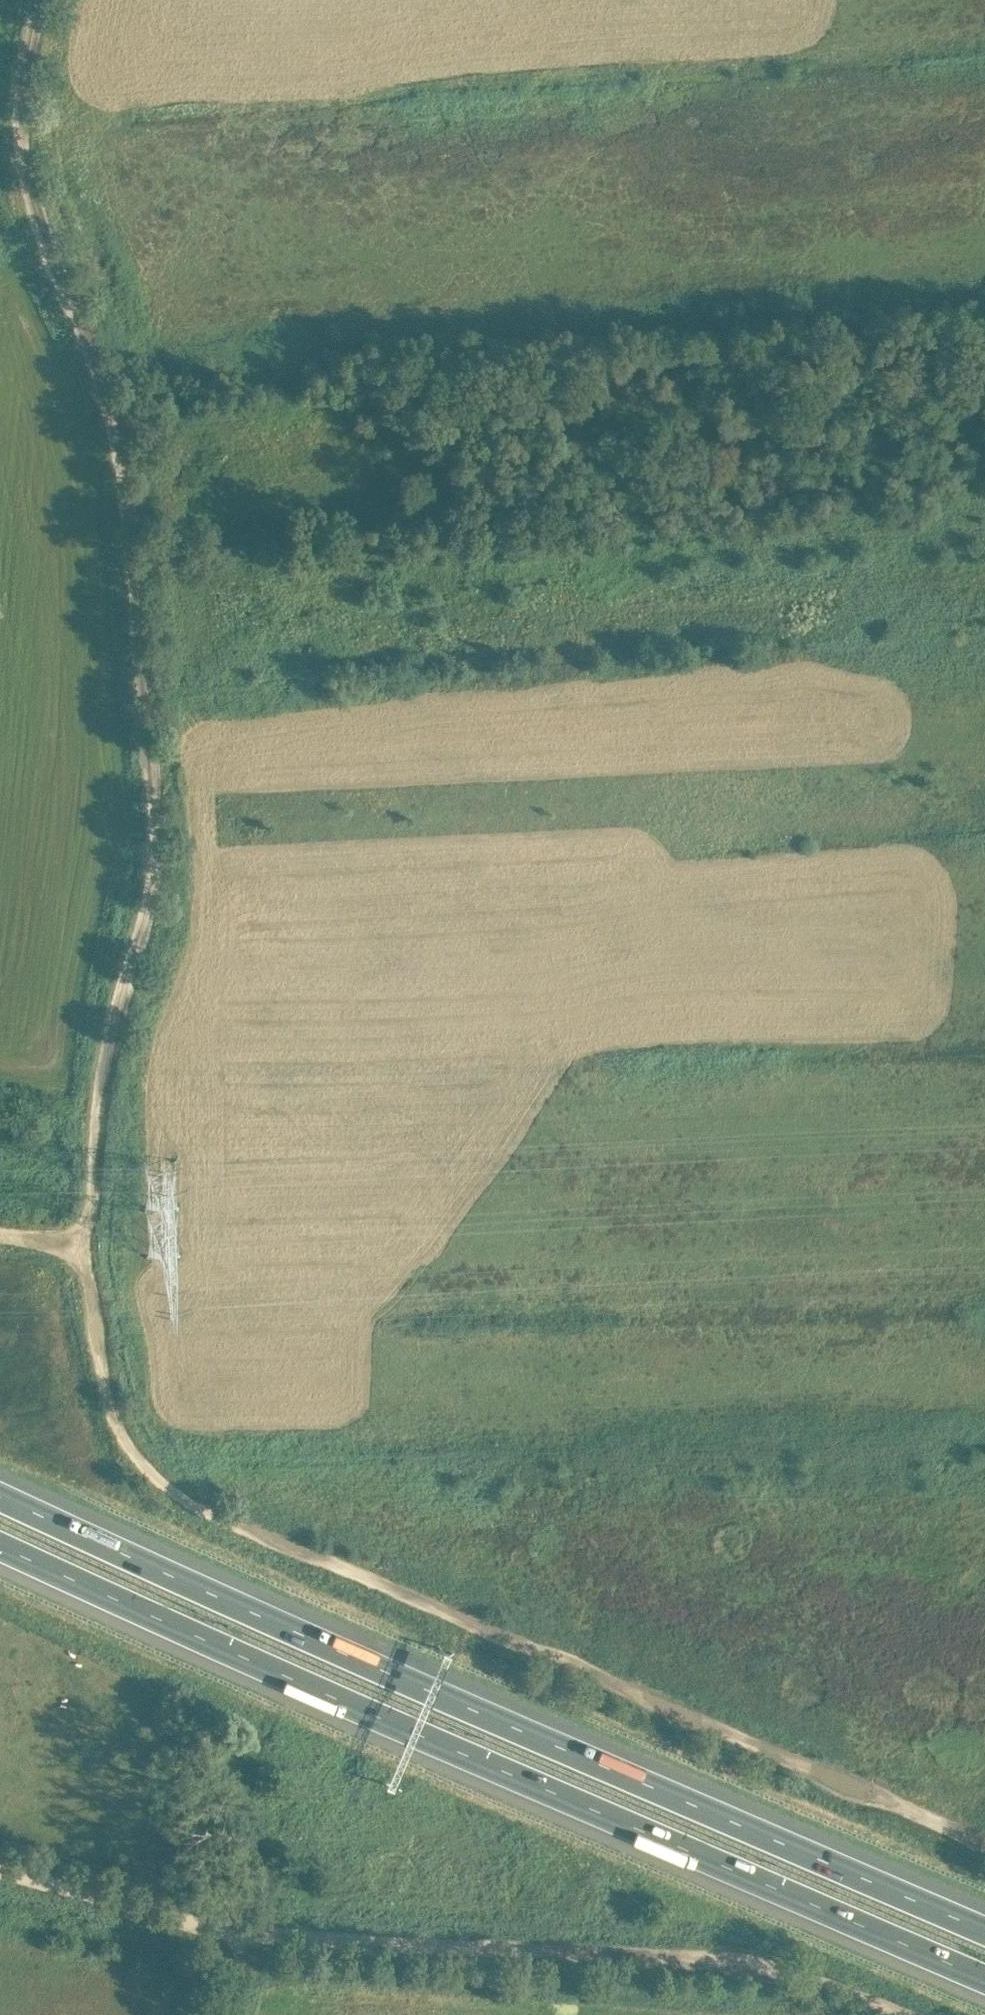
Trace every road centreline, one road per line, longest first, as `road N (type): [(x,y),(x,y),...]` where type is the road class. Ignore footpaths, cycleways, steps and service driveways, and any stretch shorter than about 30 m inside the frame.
road 1 (track): [(85,1237),(92,1140),(152,831),(152,753),(114,426),(49,244),(21,129),(42,0)]
road 2 (track): [(984,1839),(210,1515),(129,1447),(94,1313),(85,1237)]
road 3 (motorway): [(0,1539),(984,1970)]
road 4 (motorway): [(984,1914),(0,1486)]
road 5 (track): [(239,1936),(775,1952),(915,2014)]
road 6 (track): [(0,1871),(239,1936)]

